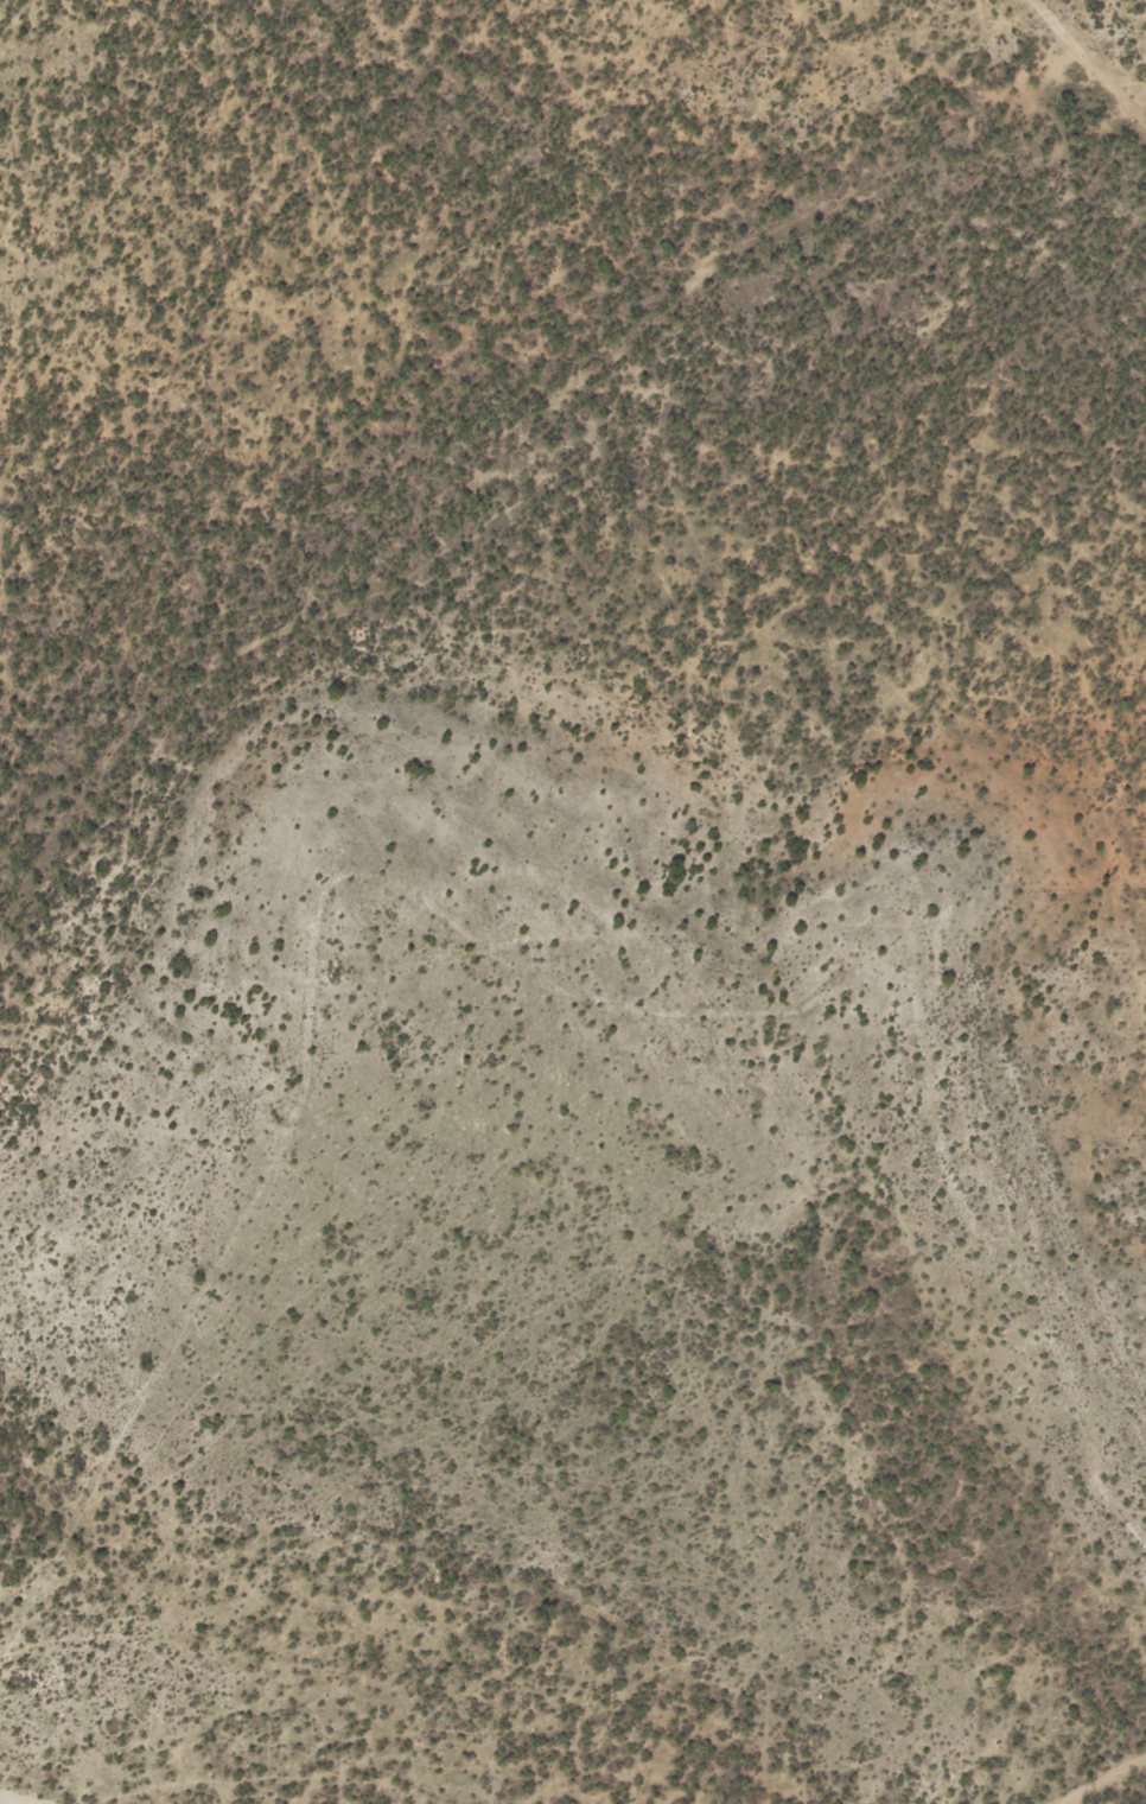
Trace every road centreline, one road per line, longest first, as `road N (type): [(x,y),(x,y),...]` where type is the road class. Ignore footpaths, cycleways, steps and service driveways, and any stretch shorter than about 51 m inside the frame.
road 1 (track): [(1145,119),(1038,0)]

